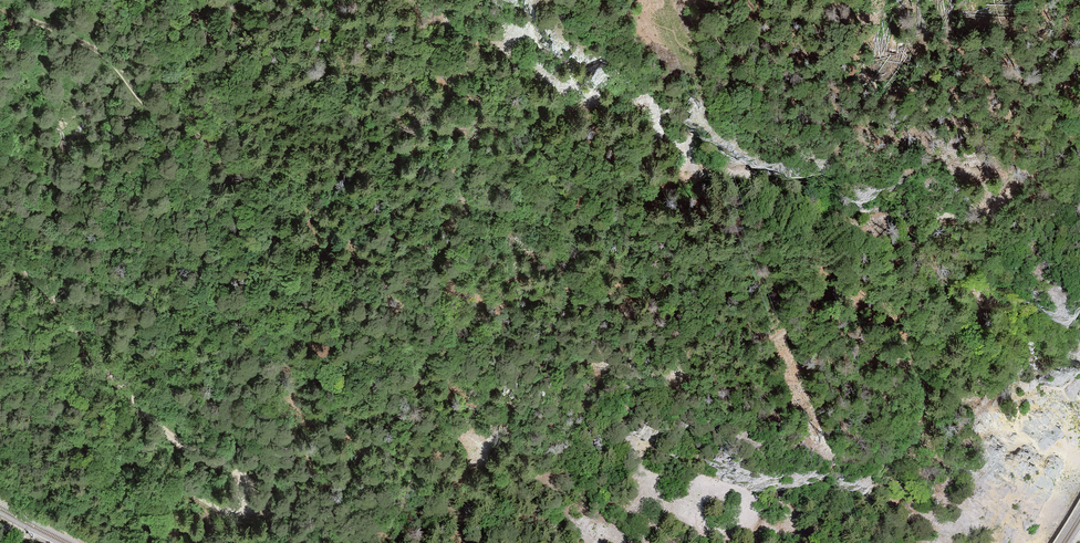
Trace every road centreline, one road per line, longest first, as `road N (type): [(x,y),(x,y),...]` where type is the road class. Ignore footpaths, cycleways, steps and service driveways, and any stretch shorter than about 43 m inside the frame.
road 1 (track): [(0,10),(102,54),(151,112),(319,214),(400,296),(421,309),(482,317),(531,357),(552,363),(605,361),(653,383),(709,375),(795,326),(811,304),(828,228),(873,217),(995,210)]
road 2 (track): [(0,256),(52,299),(163,429),(236,472),(246,496),(230,506),(208,501),(132,454),(0,394)]
road 3 (track): [(1079,113),(995,210)]

